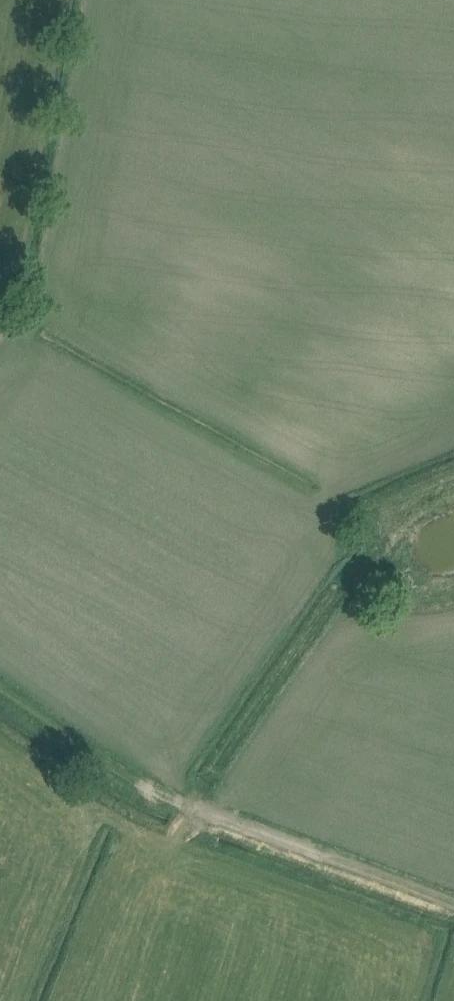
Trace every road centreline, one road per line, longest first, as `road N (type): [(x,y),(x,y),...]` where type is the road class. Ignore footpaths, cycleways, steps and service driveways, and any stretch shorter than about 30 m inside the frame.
road 1 (track): [(453,903),(157,791),(0,689)]

